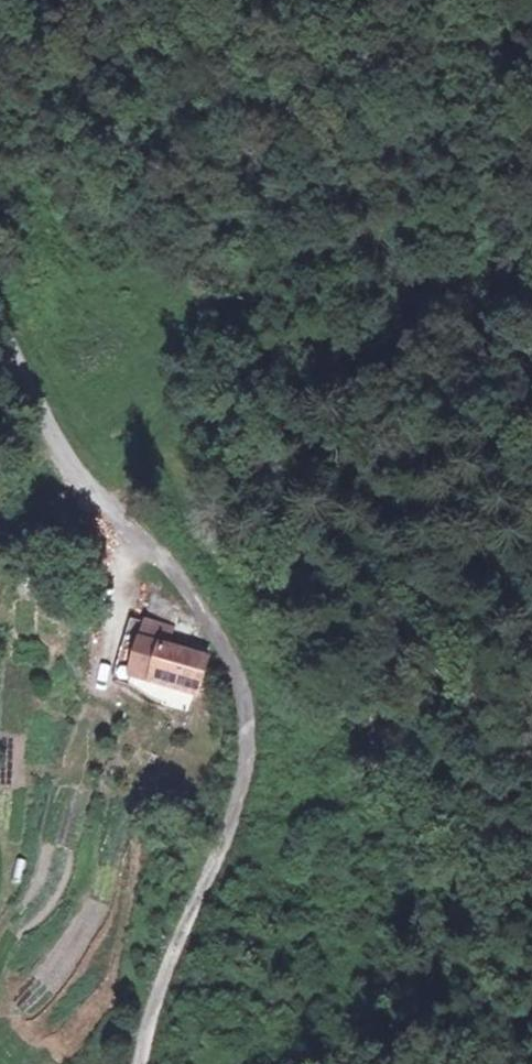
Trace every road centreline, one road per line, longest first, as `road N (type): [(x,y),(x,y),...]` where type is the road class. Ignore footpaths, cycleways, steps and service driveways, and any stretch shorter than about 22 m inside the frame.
road 1 (track): [(237,660),(252,708),(243,789),(153,996),(142,1063)]
road 2 (unclassified): [(0,346),(84,484),(182,580),(237,660)]

